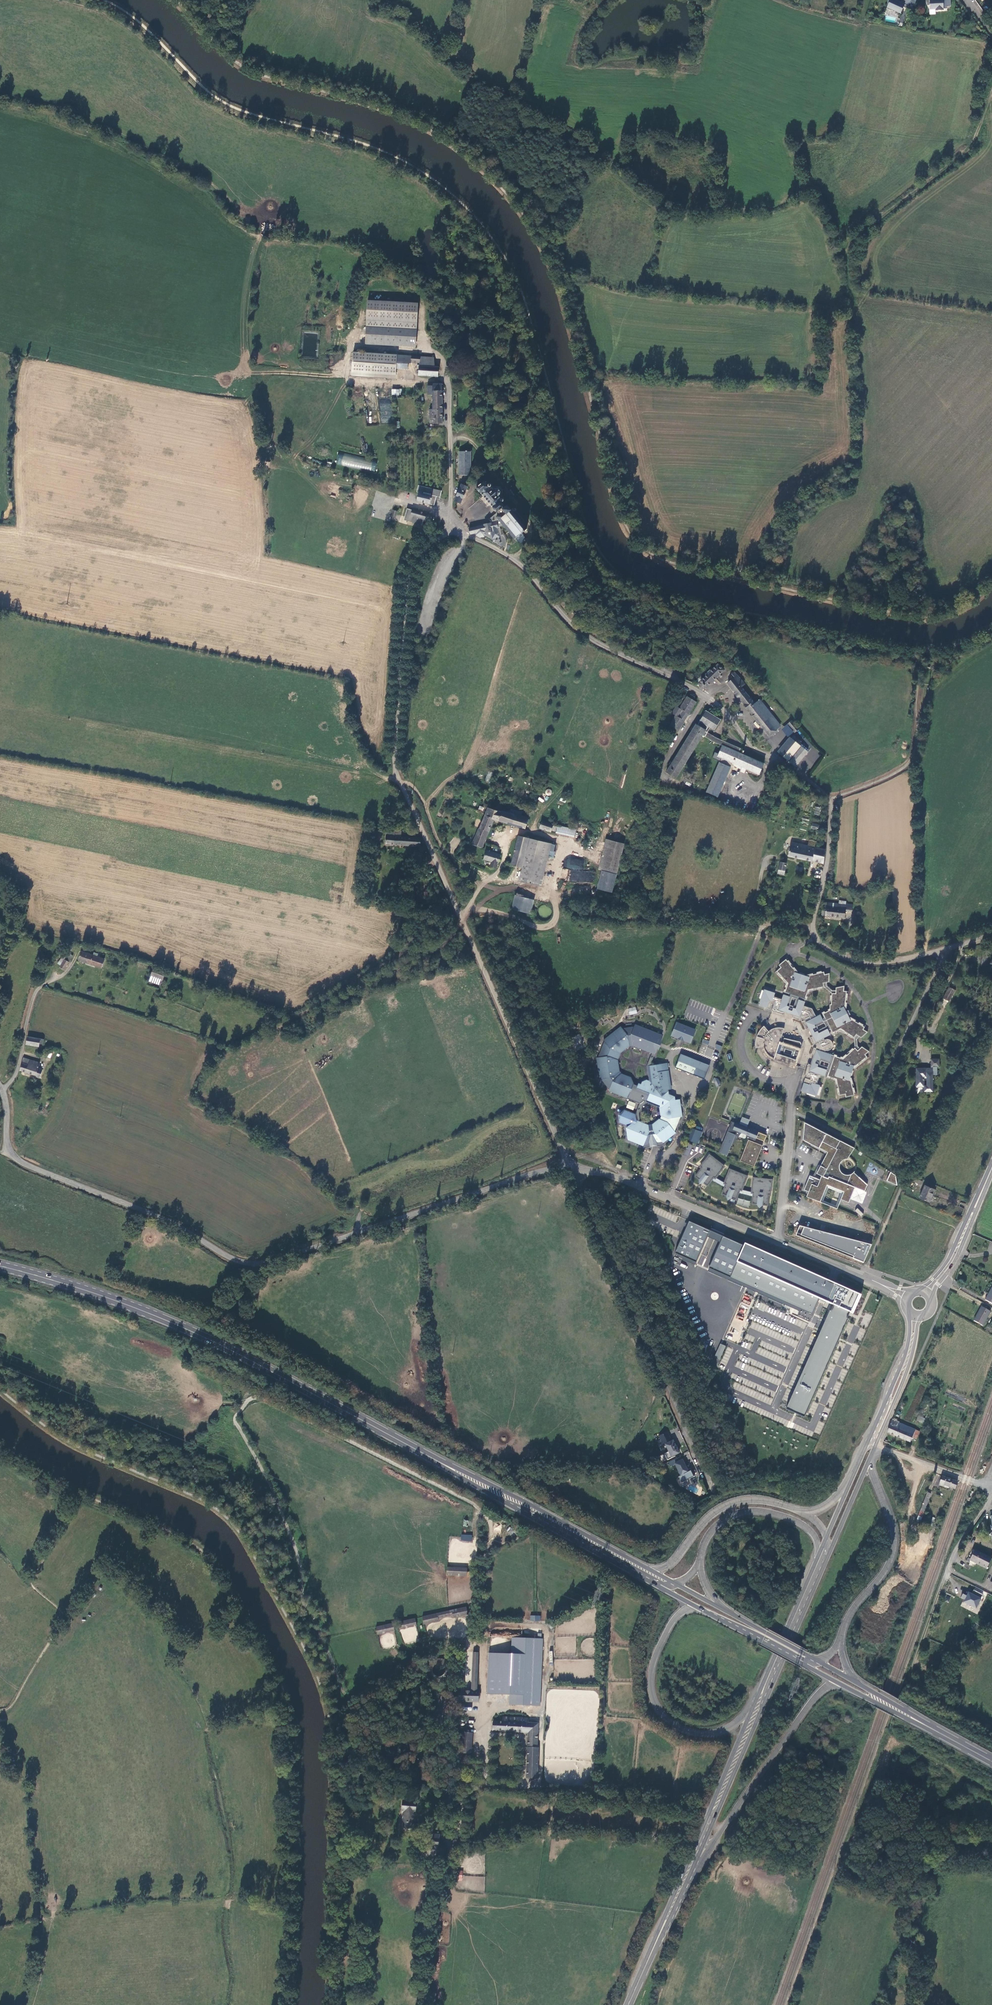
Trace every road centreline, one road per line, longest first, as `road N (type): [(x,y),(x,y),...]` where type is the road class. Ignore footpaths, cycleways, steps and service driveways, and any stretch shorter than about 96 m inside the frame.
road 1 (unclassified): [(450,531),(518,563),(583,634),(710,700),(753,747),(823,792),(830,830),(813,927),(827,947),(884,961),(991,934)]
road 2 (unclassified): [(573,1168),(396,769),(408,576),(450,531)]
road 3 (unclassified): [(0,1086),(7,1145),(18,1159),(246,1263),(573,1168)]
road 4 (unclassified): [(491,1548),(490,1516),(477,1504),(261,1397),(249,1398),(237,1425),(284,1515),(302,1595),(341,1691)]
road 5 (primary): [(0,1266),(177,1326),(425,1454)]
road 6 (track): [(0,346),(194,390),(252,393),(267,371),(449,379)]
road 7 (unclassified): [(691,1469),(697,1460),(573,1168)]
road 8 (unclassified): [(777,1242),(791,1083),(755,1073),(746,1062),(743,1034),(755,1011)]
road 9 (track): [(991,92),(967,150),(853,240),(846,267),(853,295)]
road 10 (track): [(561,839),(565,853),(548,885),(568,912),(744,921)]
road 11 (primary): [(650,1570),(425,1454)]
road 12 (primary): [(425,1454),(644,1578)]
road 13 (primary): [(755,1711),(705,1734),(674,1726),(658,1709),(651,1689),(656,1655),(675,1618),(696,1607)]
road 14 (track): [(470,1550),(529,1528),(541,1505),(540,1483),(525,1469),(435,1431)]
road 15 (primary): [(694,1855),(707,1850),(811,1703),(838,1683)]
road 16 (unclassified): [(777,1242),(573,1168)]
road 17 (primary): [(840,1639),(893,1550),(865,1454)]
road 18 (unclassified): [(912,1667),(954,1553),(991,1497)]
road 19 (unclassified): [(450,531),(451,367),(442,347)]
road 20 (track): [(921,1462),(909,1512),(919,1551),(886,1636)]
road 21 (primary): [(799,1511),(756,1500),(728,1505),(673,1562),(650,1570)]
road 22 (secondary): [(755,1711),(821,1556)]
road 23 (primary): [(700,1562),(714,1529),(746,1512),(802,1526),(821,1556)]
road 24 (secondary): [(629,2004),(694,1855)]
road 25 (track): [(827,800),(906,766),(922,696)]
road 26 (secondary): [(694,1855),(755,1711)]
road 27 (track): [(561,839),(511,833),(499,869),(463,922)]
road 28 (residential): [(870,1443),(987,1485)]
road 29 (unclassified): [(888,1287),(777,1242)]

